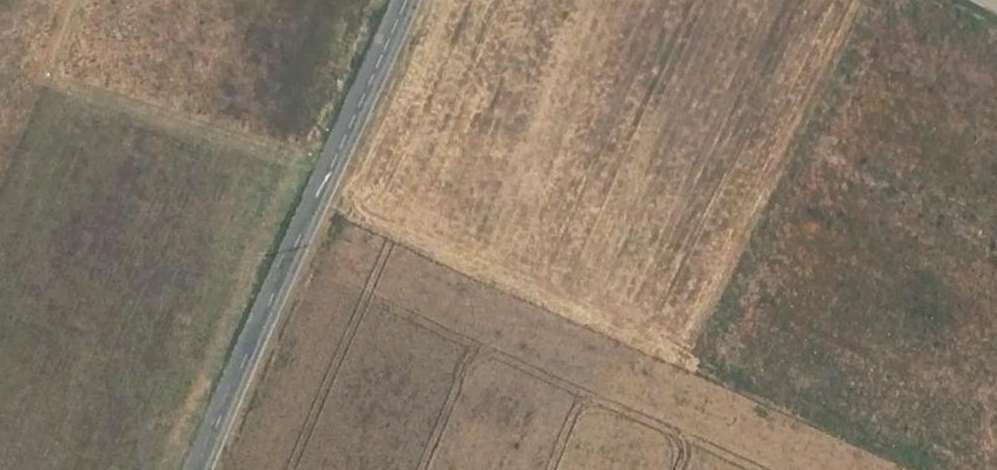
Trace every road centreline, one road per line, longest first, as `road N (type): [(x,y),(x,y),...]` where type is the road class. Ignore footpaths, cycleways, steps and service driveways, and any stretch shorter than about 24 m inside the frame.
road 1 (tertiary): [(401,0),(206,469)]

